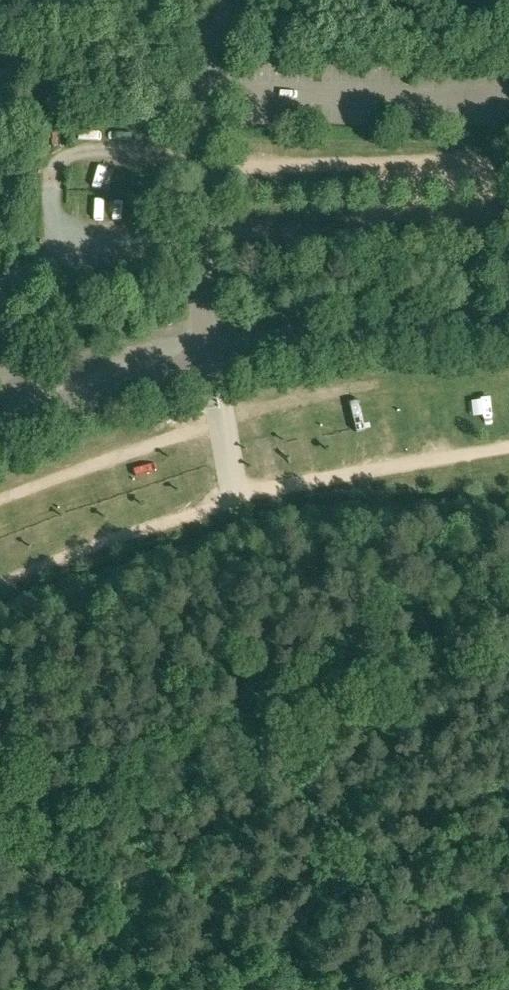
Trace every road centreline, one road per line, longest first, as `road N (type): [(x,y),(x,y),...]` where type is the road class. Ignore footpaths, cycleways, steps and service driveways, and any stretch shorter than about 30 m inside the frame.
road 1 (unclassified): [(508,325),(383,333),(214,358),(0,429)]

